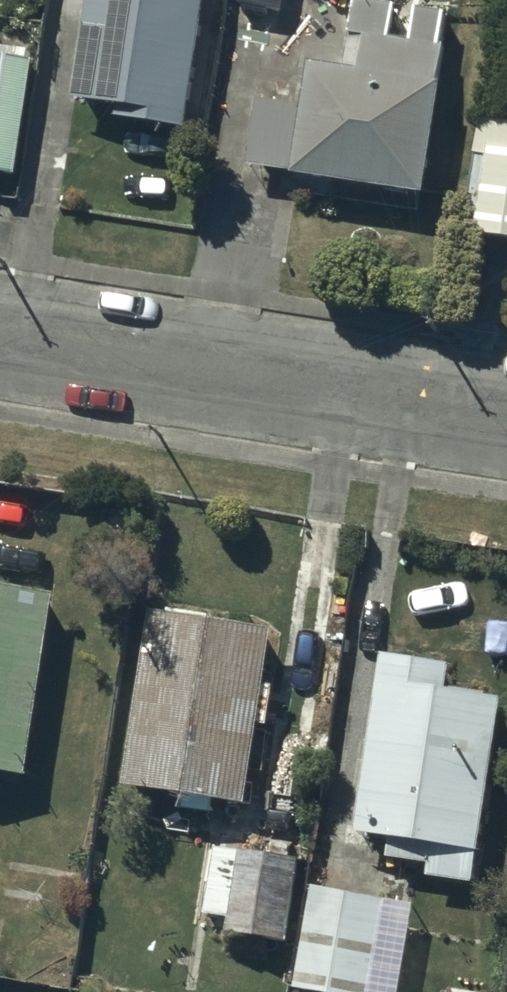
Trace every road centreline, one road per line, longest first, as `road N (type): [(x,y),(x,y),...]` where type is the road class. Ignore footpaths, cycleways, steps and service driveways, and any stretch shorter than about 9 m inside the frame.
road 1 (residential): [(0,347),(506,425)]

